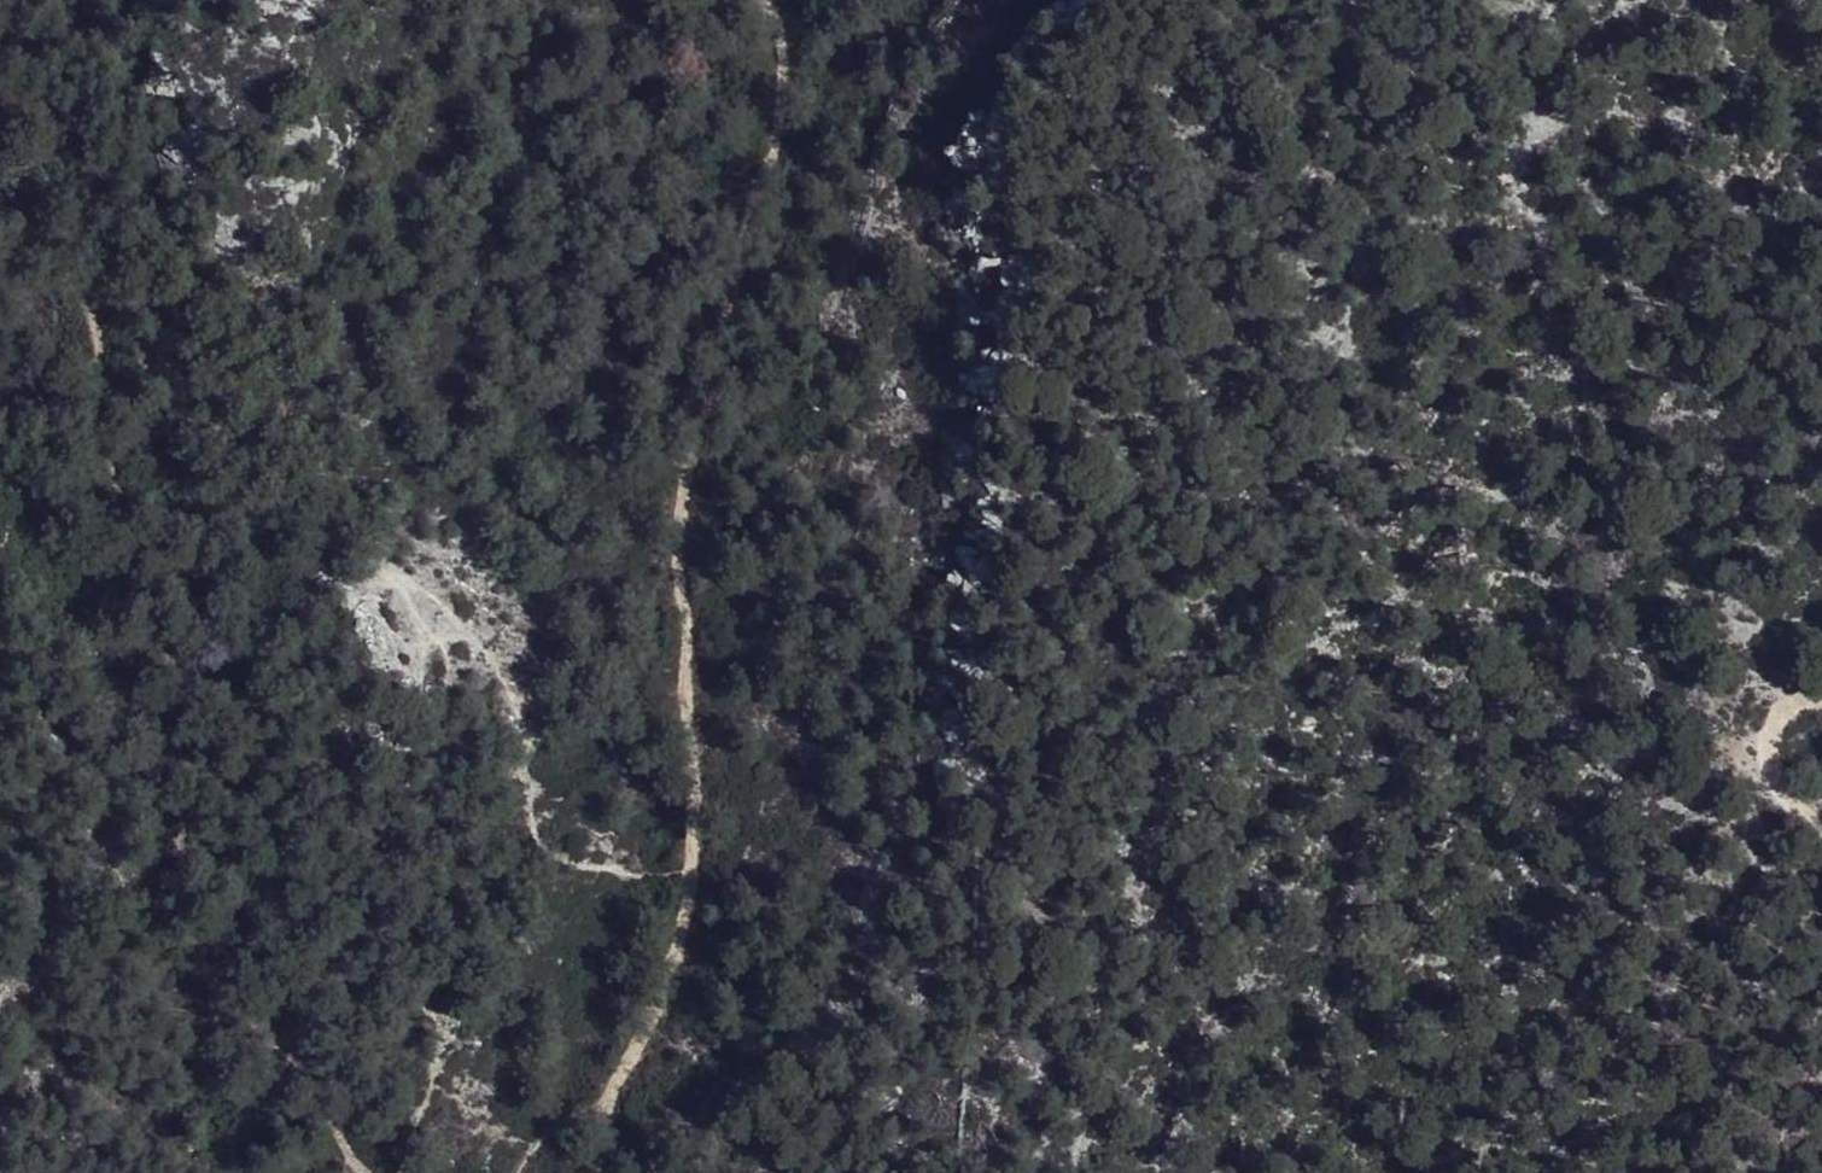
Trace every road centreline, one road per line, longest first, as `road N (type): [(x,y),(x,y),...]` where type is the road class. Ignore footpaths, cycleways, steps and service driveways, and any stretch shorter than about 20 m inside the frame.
road 1 (track): [(1821,806),(1800,791),(1772,744),(1777,715),(1821,696)]
road 2 (track): [(608,1150),(562,1127),(510,1172)]

